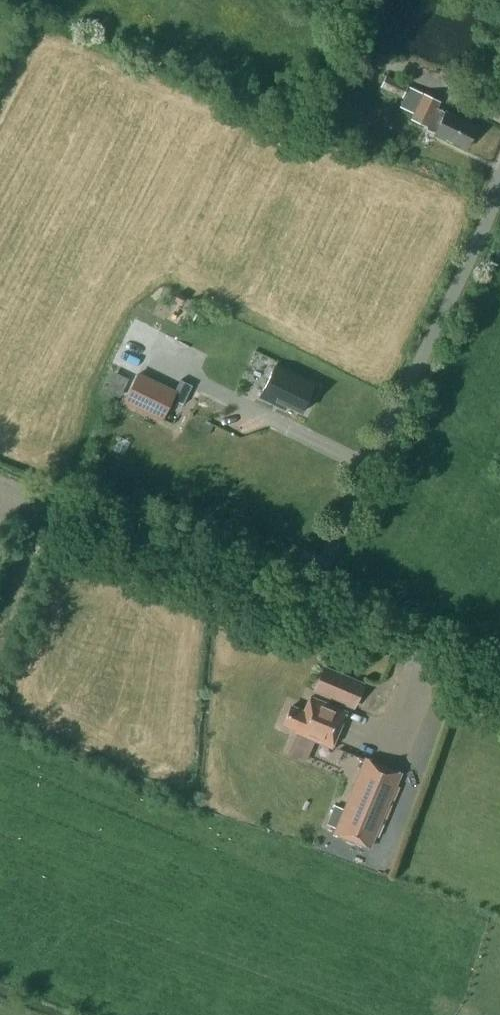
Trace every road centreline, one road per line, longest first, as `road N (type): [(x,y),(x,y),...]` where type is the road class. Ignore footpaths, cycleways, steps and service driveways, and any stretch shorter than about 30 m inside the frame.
road 1 (unclassified): [(303,608),(499,186)]
road 2 (unclassified): [(303,608),(4,488)]
road 3 (unclassified): [(499,692),(303,608)]

